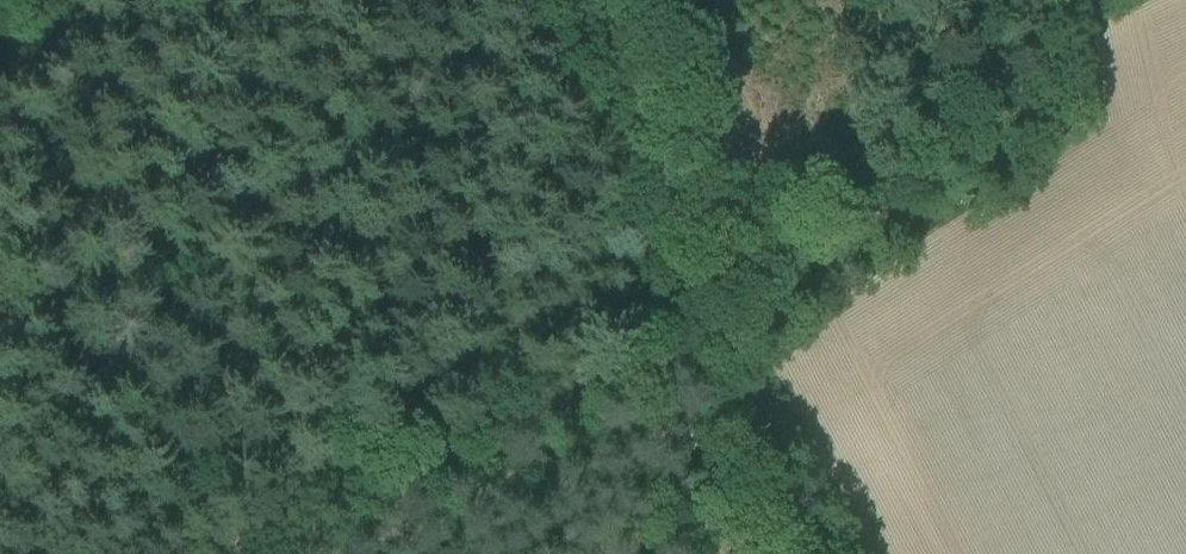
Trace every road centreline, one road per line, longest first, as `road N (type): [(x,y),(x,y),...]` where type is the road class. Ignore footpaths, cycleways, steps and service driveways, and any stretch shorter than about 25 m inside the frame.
road 1 (track): [(139,553),(690,284)]
road 2 (track): [(690,284),(537,0)]
road 3 (track): [(836,553),(690,284)]

